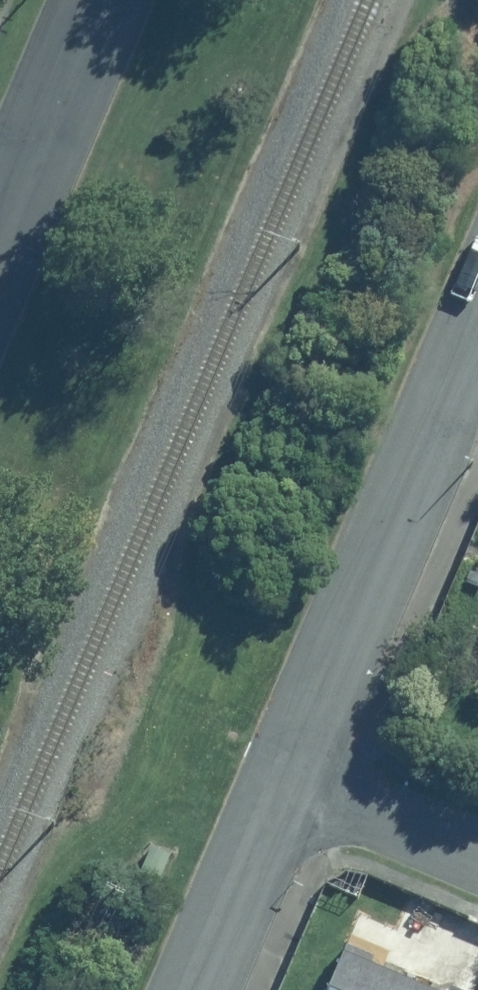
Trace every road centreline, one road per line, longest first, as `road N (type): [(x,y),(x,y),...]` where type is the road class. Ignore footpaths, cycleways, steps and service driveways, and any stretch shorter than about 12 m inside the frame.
road 1 (unclassified): [(477,340),(292,776)]
road 2 (residential): [(0,238),(101,0)]
road 3 (unclassified): [(292,776),(199,989)]
road 4 (residential): [(292,776),(477,856)]

